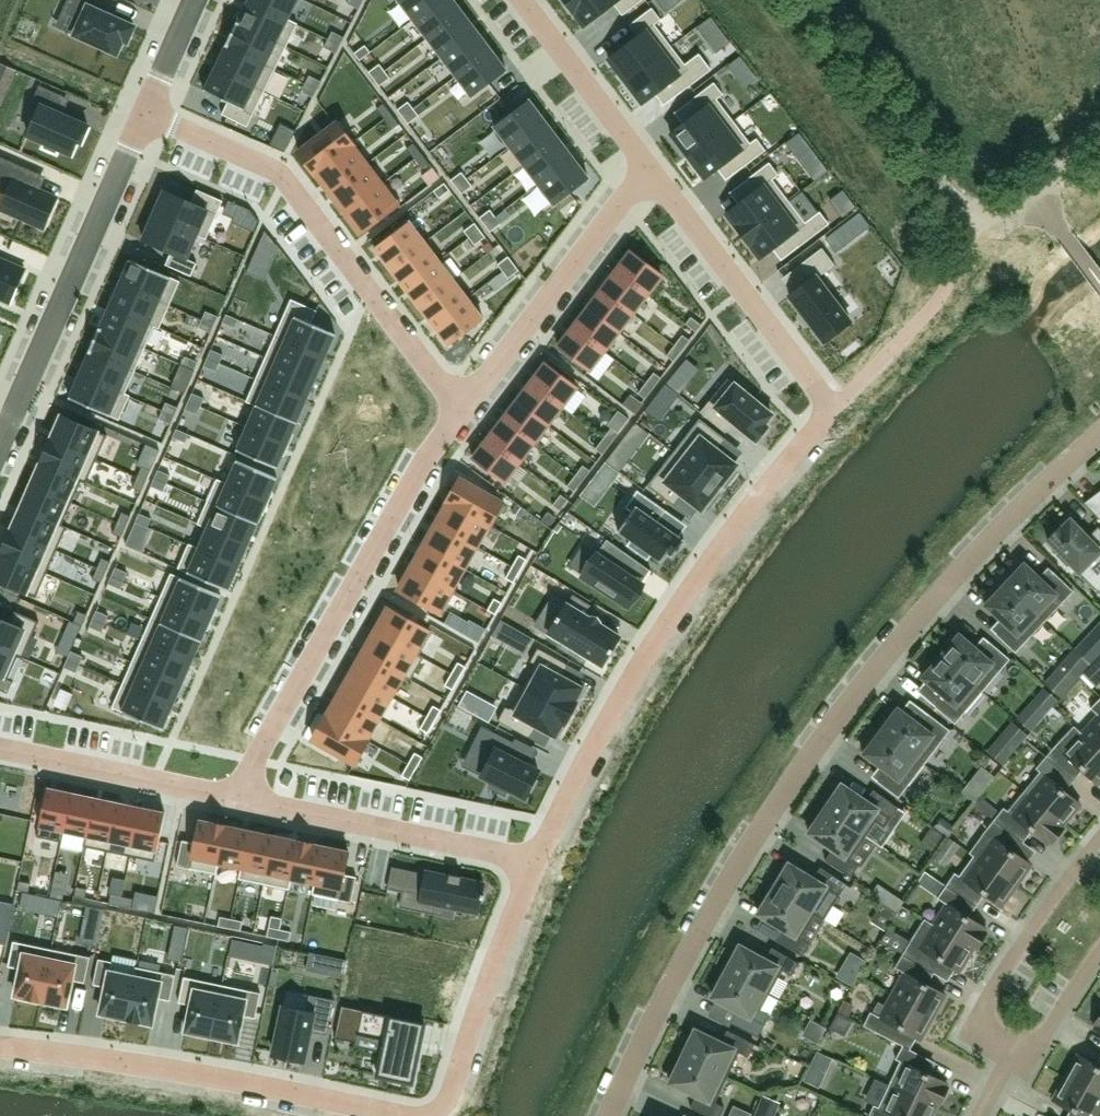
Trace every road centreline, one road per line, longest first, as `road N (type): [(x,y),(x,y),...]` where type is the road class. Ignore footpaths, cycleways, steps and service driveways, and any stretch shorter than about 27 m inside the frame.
road 1 (residential): [(614,1115),(698,941),(822,741),(969,567),(1099,439)]
road 2 (residential): [(529,865),(661,628),(821,419)]
road 3 (residential): [(458,412),(232,802)]
road 4 (residential): [(143,128),(279,184),(458,412)]
road 5 (residential): [(0,1049),(405,1115)]
road 6 (residential): [(0,442),(143,128)]
road 7 (residential): [(529,865),(232,802)]
road 8 (residential): [(645,176),(814,393),(821,419)]
road 9 (residential): [(645,176),(458,412)]
road 10 (residential): [(424,1115),(447,1095),(529,865)]
road 11 (residential): [(1099,843),(971,1028),(1012,1055)]
road 12 (residential): [(821,419),(931,317),(982,215)]
road 13 (residential): [(232,802),(0,753)]
road 14 (residential): [(512,0),(645,176)]
road 15 (residential): [(1012,1055),(1028,1064),(1099,958)]
road 16 (residential): [(143,128),(198,0)]
road 17 (unclassified): [(982,215),(1035,191),(1099,145)]

